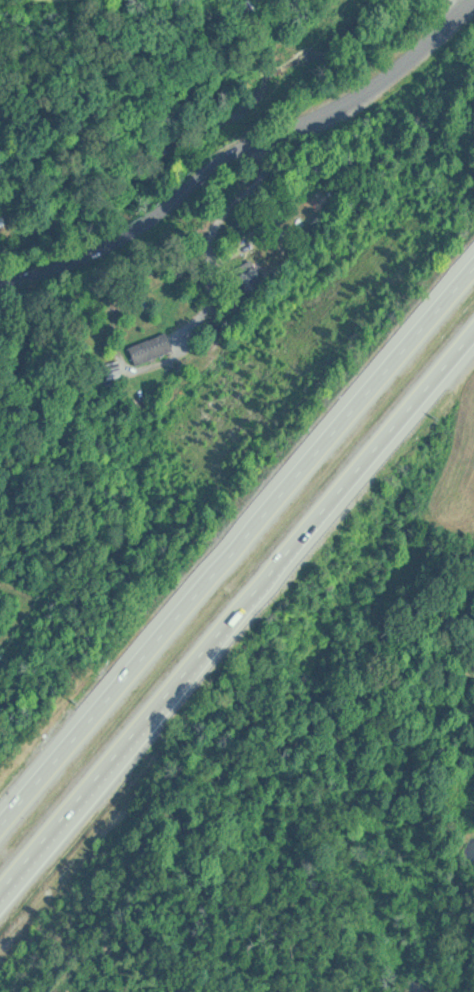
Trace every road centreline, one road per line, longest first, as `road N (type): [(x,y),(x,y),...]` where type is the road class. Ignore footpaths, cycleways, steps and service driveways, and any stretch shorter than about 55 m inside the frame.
road 1 (motorway): [(473,268),(0,827)]
road 2 (residential): [(0,281),(131,233),(217,161),(349,102),(473,8)]
road 3 (motorway): [(0,895),(260,585)]
road 4 (motorway): [(260,585),(473,332)]

